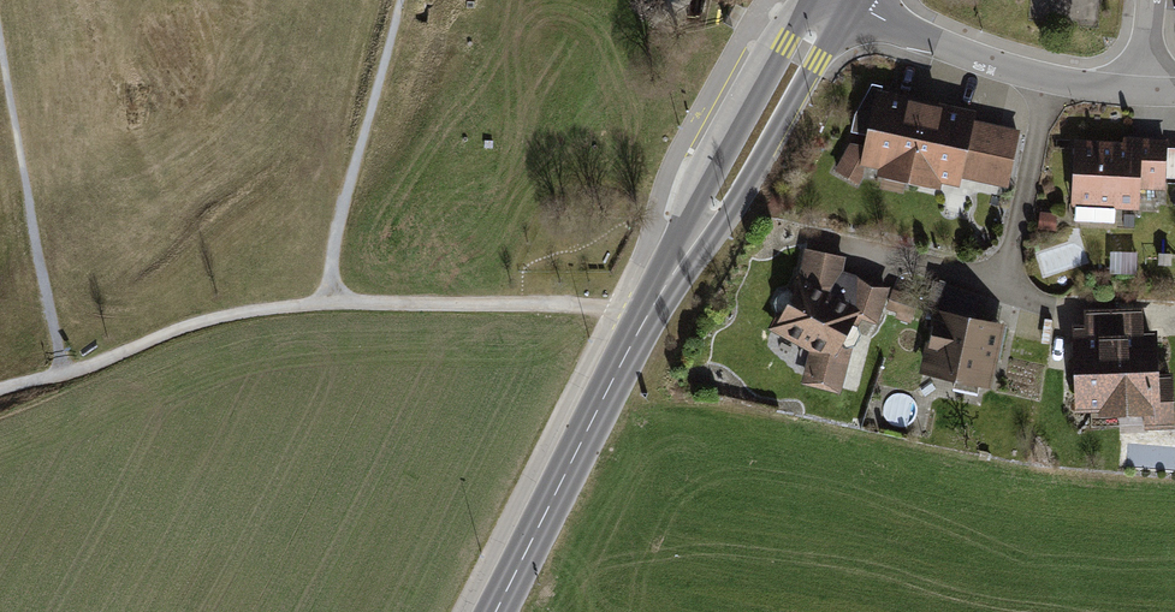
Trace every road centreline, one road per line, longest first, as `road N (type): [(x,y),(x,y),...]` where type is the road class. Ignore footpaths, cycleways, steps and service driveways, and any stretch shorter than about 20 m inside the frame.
road 1 (tertiary): [(830,0),(628,351),(497,611)]
road 2 (track): [(0,390),(270,308),(577,304),(648,314)]
road 3 (residential): [(1142,90),(988,60),(841,0)]

